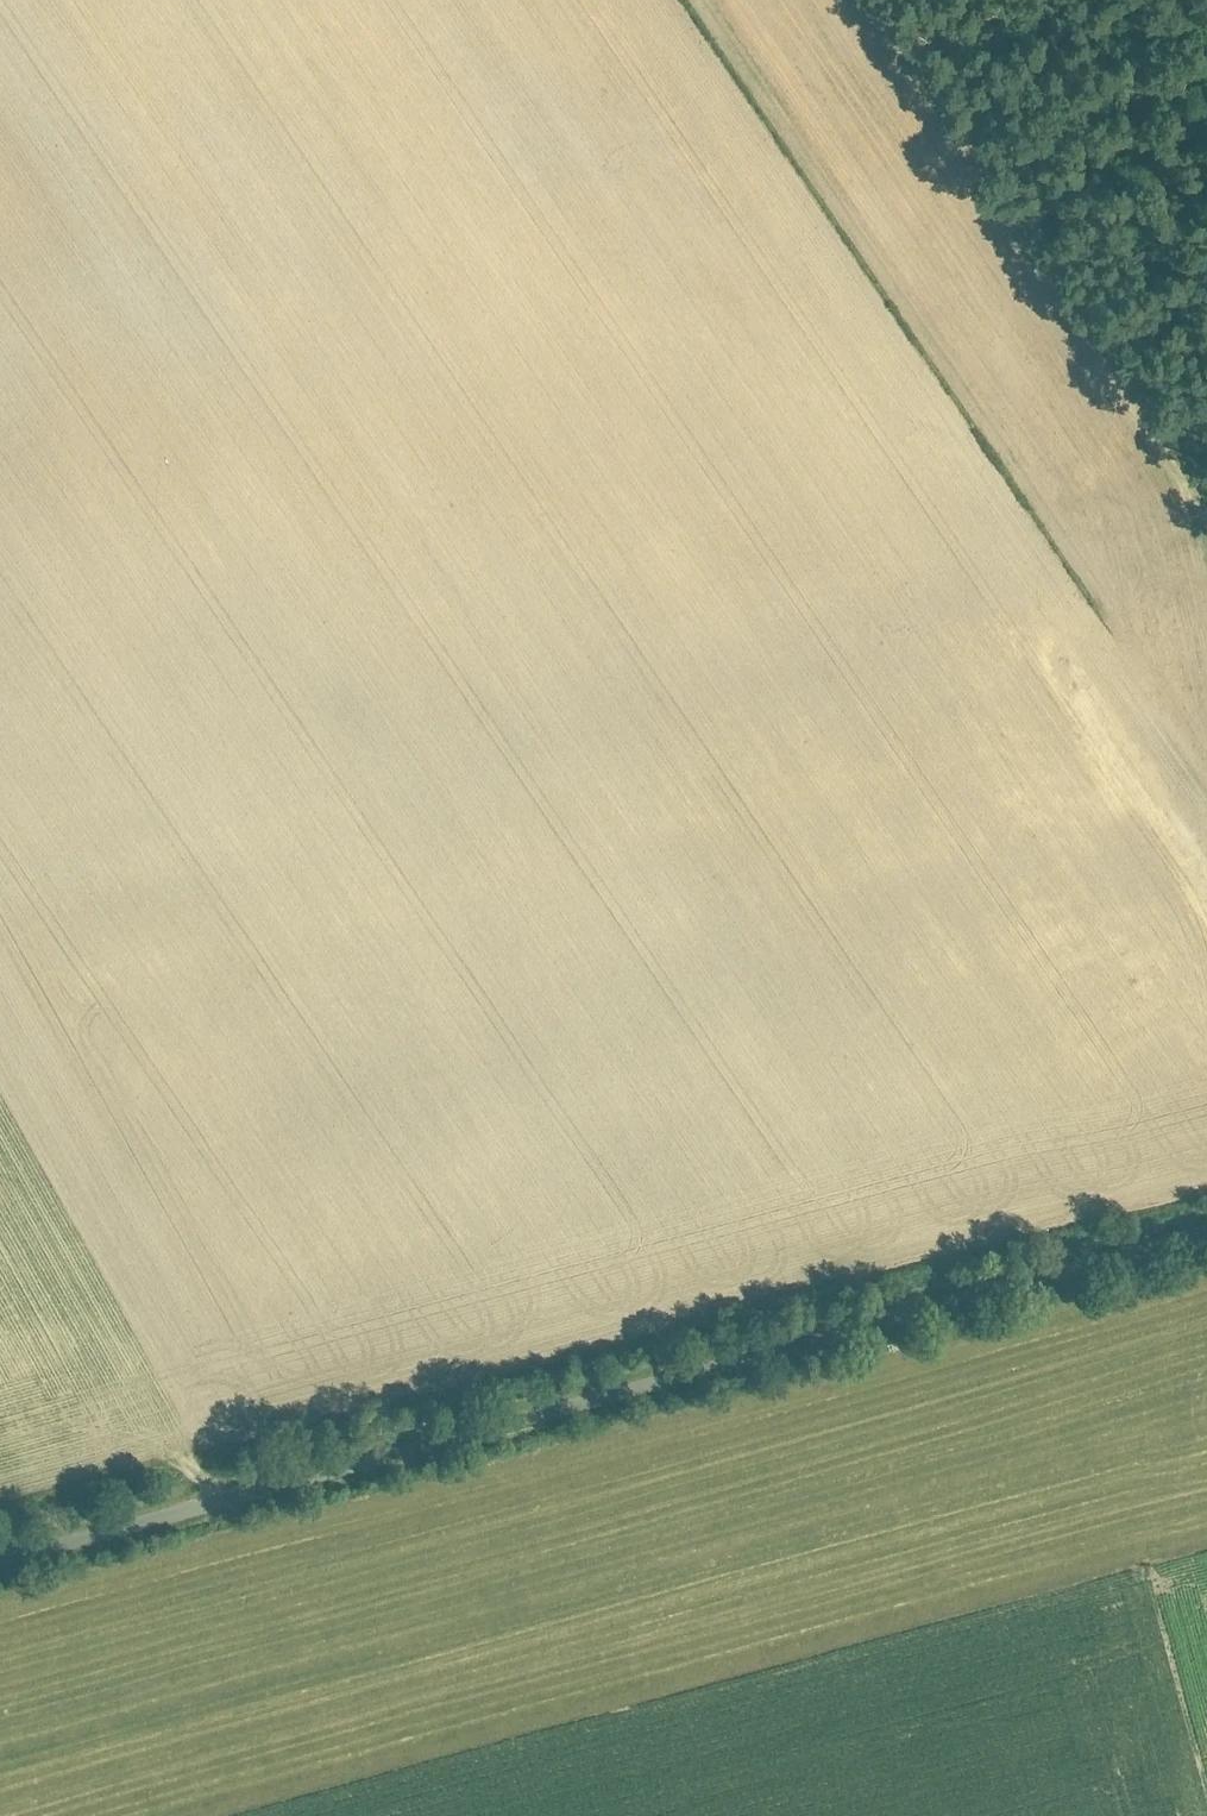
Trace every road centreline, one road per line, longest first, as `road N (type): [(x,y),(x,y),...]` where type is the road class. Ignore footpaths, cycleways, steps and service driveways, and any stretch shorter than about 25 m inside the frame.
road 1 (unclassified): [(0,1561),(1206,1232)]

